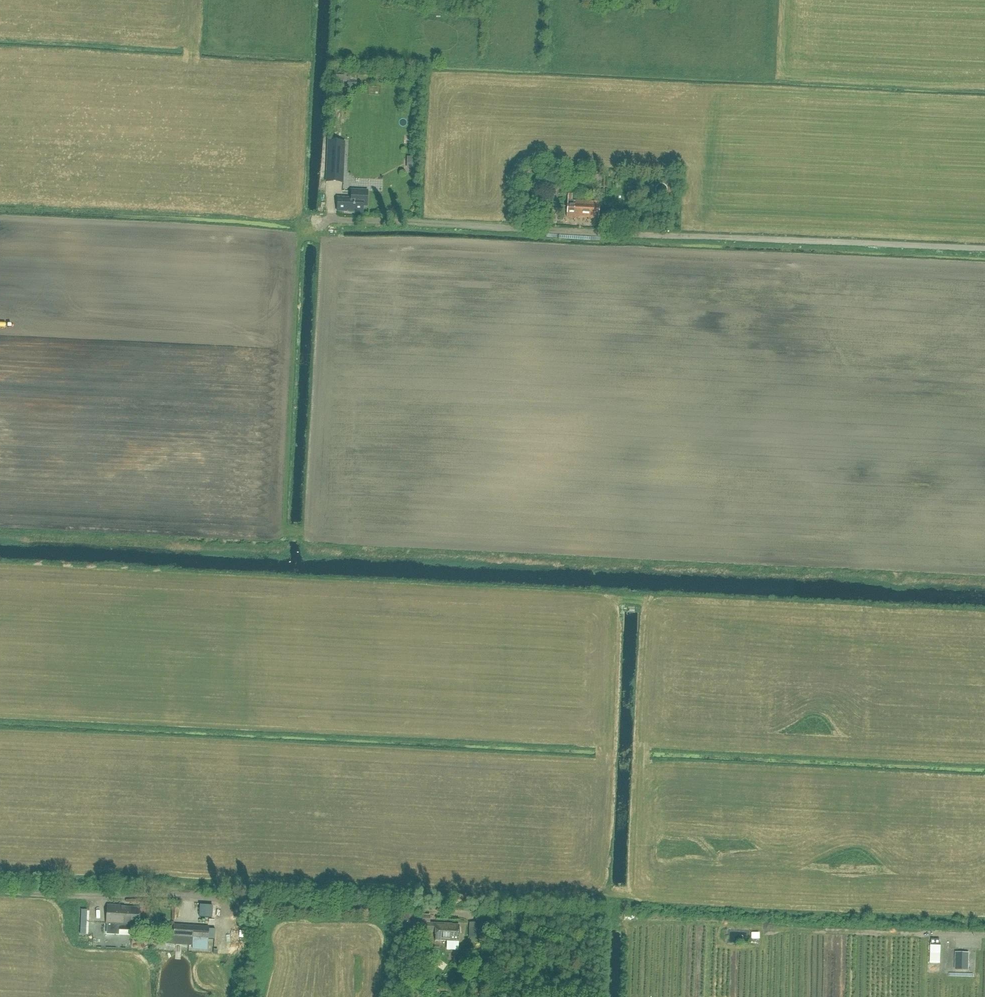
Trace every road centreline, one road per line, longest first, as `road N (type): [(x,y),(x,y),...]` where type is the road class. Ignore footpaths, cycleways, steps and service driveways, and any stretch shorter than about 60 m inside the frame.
road 1 (track): [(984,935),(0,891)]
road 2 (track): [(360,221),(984,249)]

